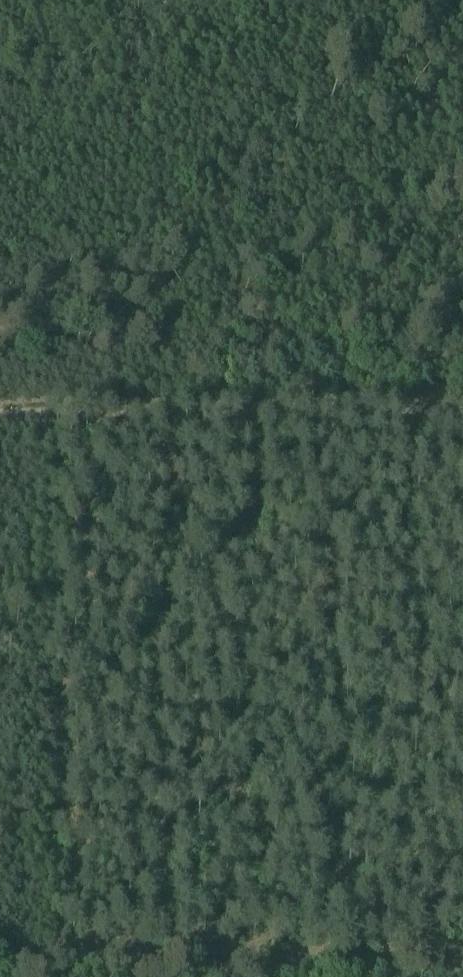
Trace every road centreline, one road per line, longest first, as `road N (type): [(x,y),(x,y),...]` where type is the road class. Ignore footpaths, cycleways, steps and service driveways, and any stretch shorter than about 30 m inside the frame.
road 1 (track): [(0,410),(462,404)]
road 2 (track): [(0,948),(462,949)]

